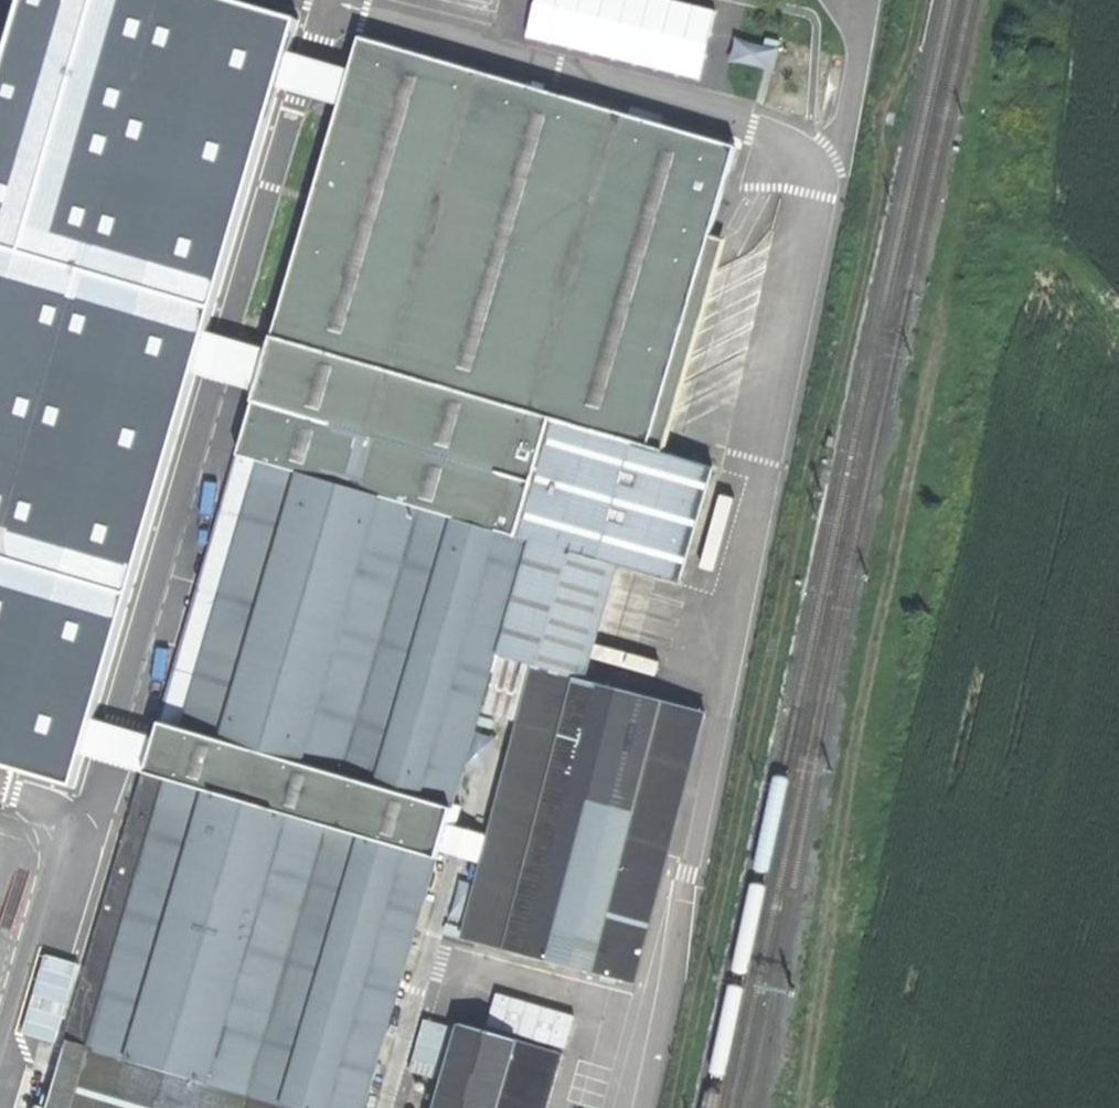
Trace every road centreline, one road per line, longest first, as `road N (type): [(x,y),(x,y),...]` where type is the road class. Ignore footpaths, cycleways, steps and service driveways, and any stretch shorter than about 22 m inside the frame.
road 1 (track): [(916,0),(878,109),(873,232),(682,1107)]
road 2 (track): [(815,1107),(863,731),(967,226)]

